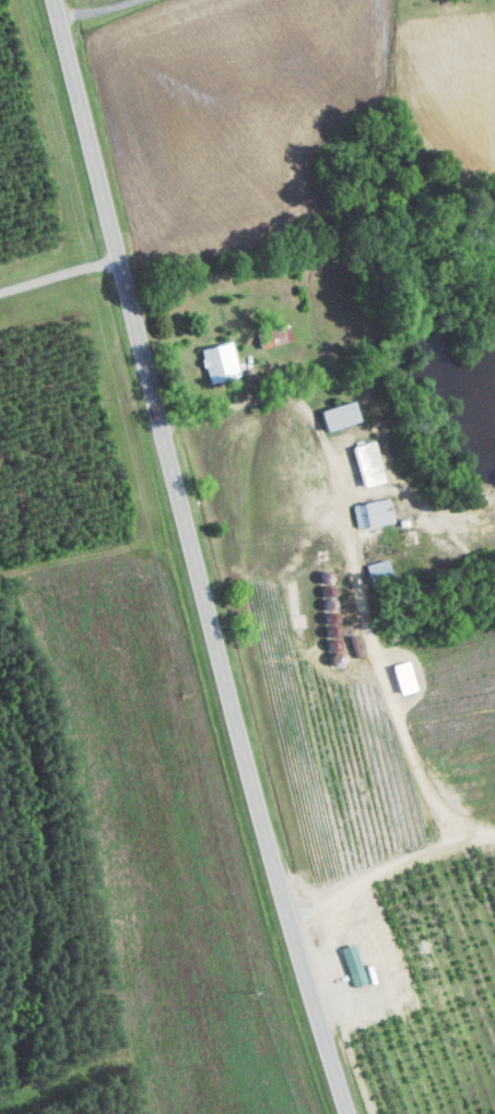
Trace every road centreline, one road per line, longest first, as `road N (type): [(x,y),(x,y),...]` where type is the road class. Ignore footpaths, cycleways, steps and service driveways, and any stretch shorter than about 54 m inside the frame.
road 1 (primary): [(349,1113),(217,664),(53,0)]
road 2 (residential): [(286,915),(433,852),(494,840)]

